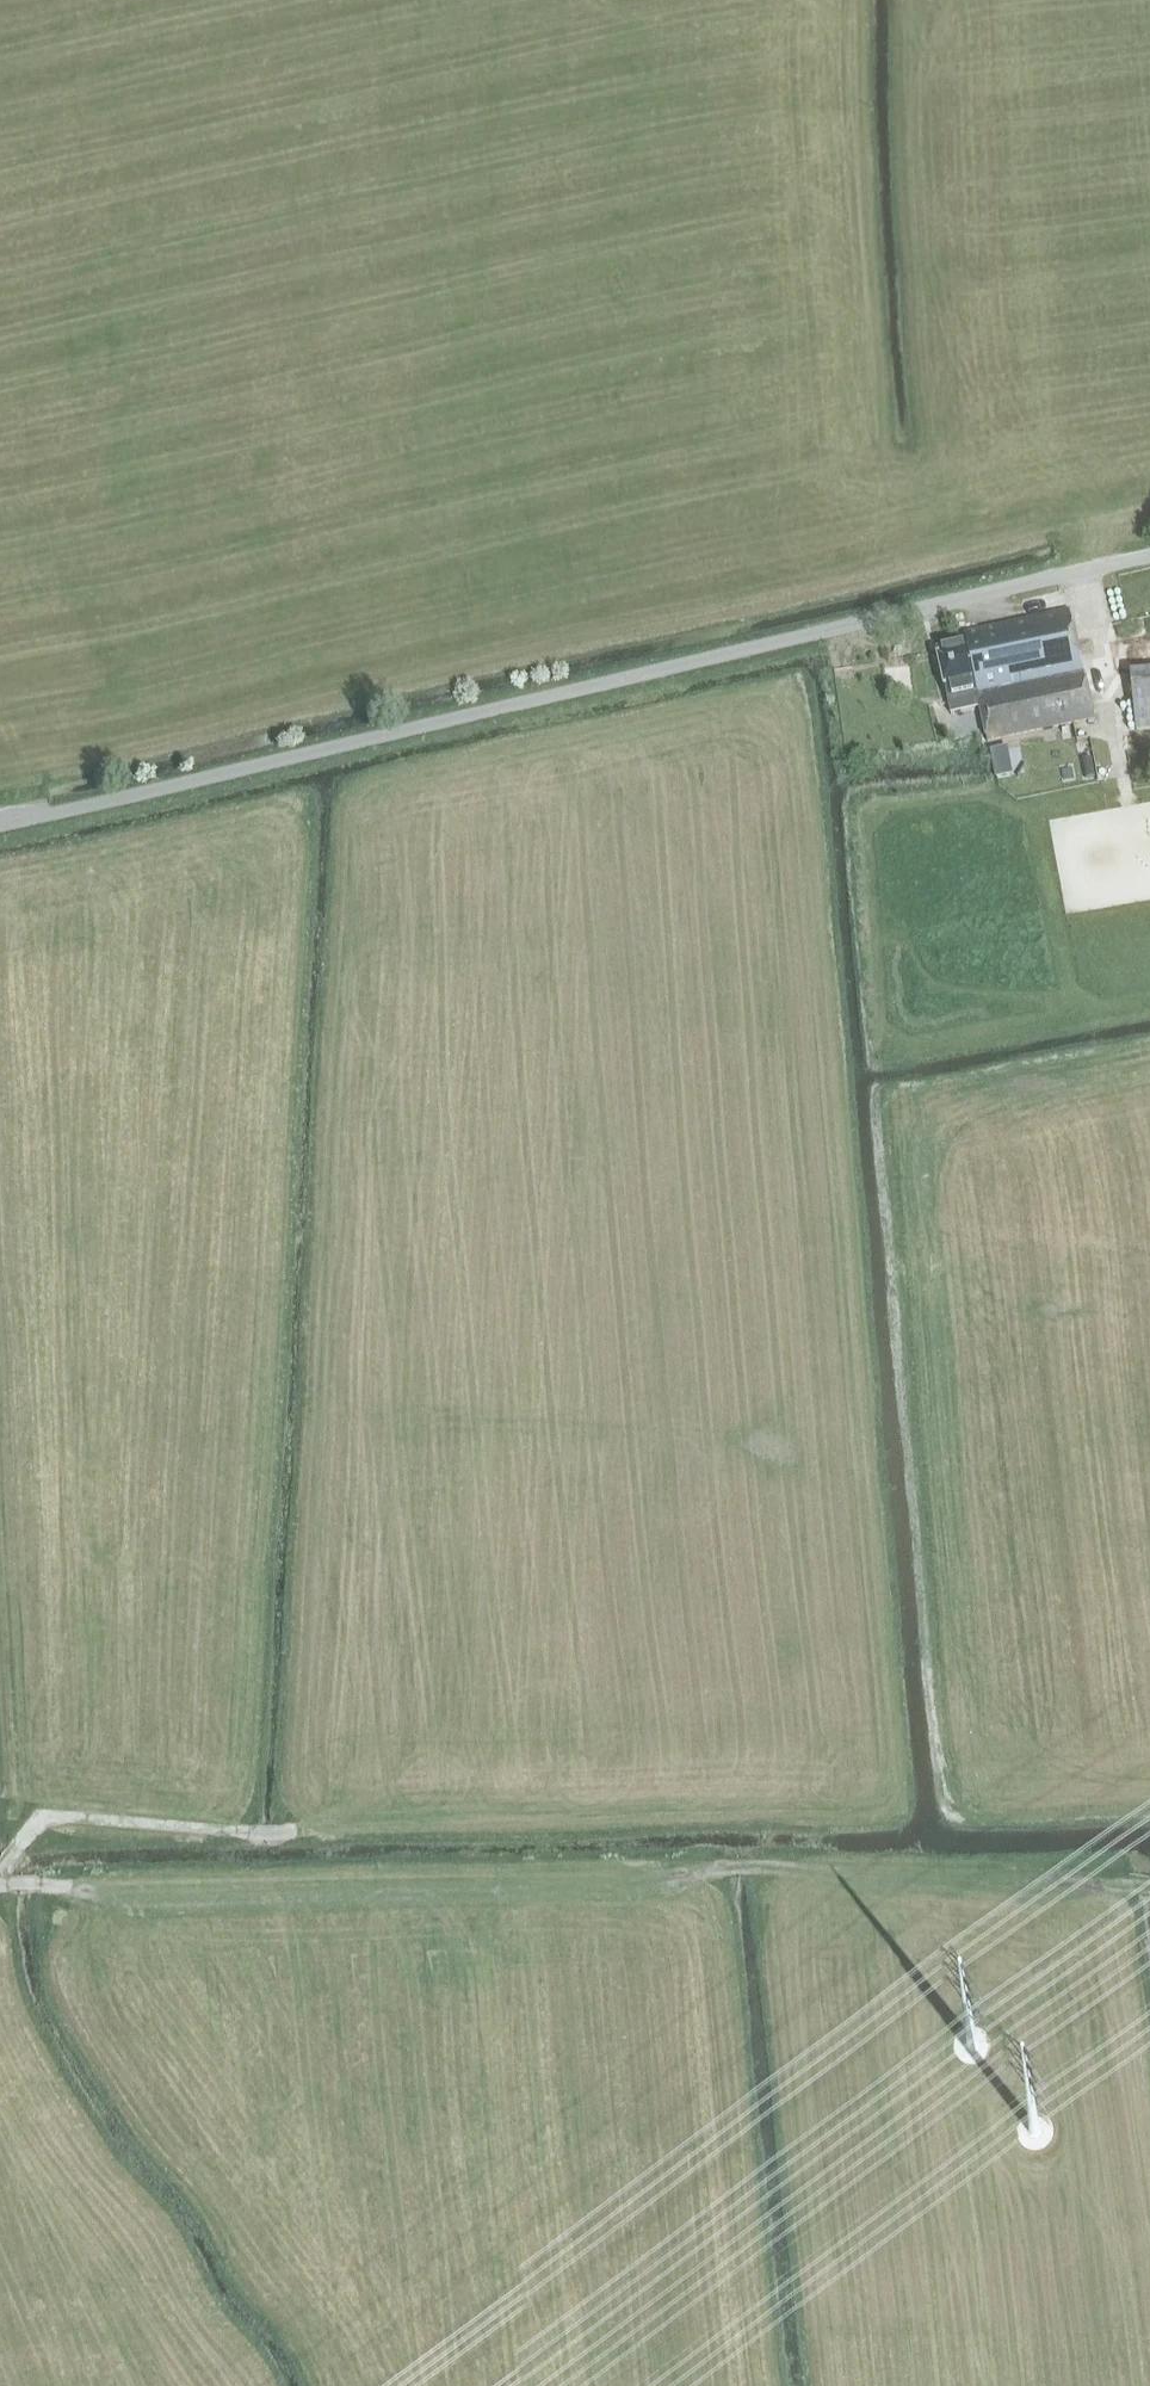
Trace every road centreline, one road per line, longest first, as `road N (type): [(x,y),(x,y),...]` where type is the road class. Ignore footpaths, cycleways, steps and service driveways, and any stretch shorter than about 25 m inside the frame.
road 1 (unclassified): [(0,823),(1149,556)]

